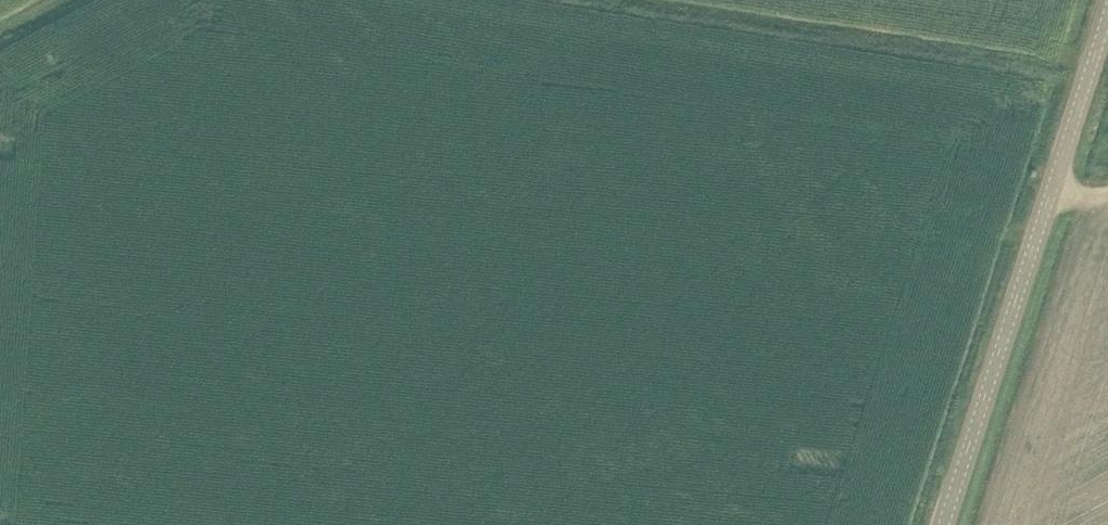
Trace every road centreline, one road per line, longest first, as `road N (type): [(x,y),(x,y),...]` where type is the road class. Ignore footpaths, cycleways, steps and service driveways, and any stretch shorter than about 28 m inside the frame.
road 1 (tertiary): [(943,524),(1107,14)]

